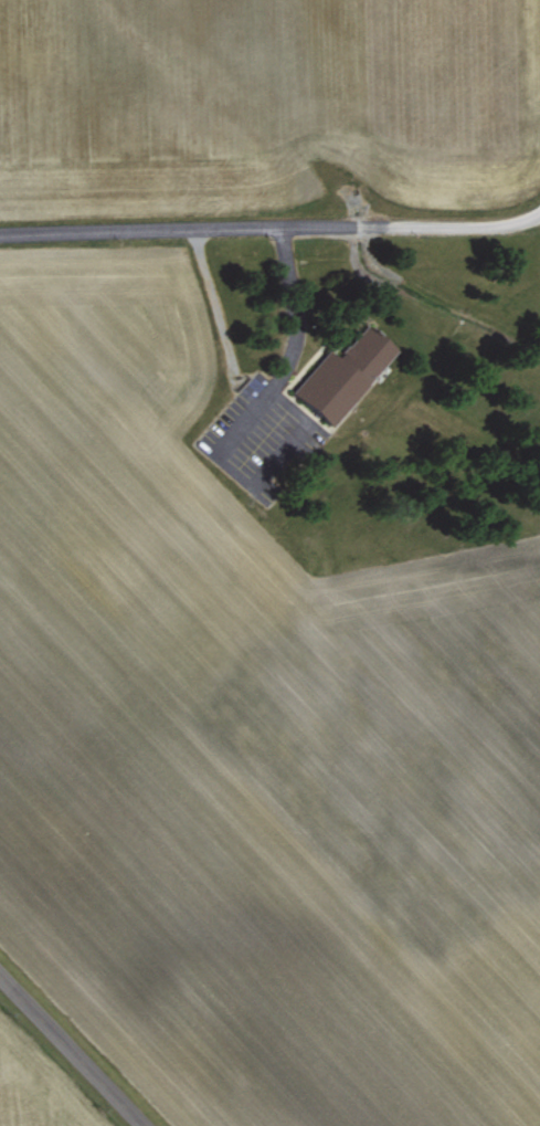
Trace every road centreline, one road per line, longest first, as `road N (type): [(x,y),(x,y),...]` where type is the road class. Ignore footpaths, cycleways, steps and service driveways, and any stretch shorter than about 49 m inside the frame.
road 1 (residential): [(143,1125),(0,979)]

